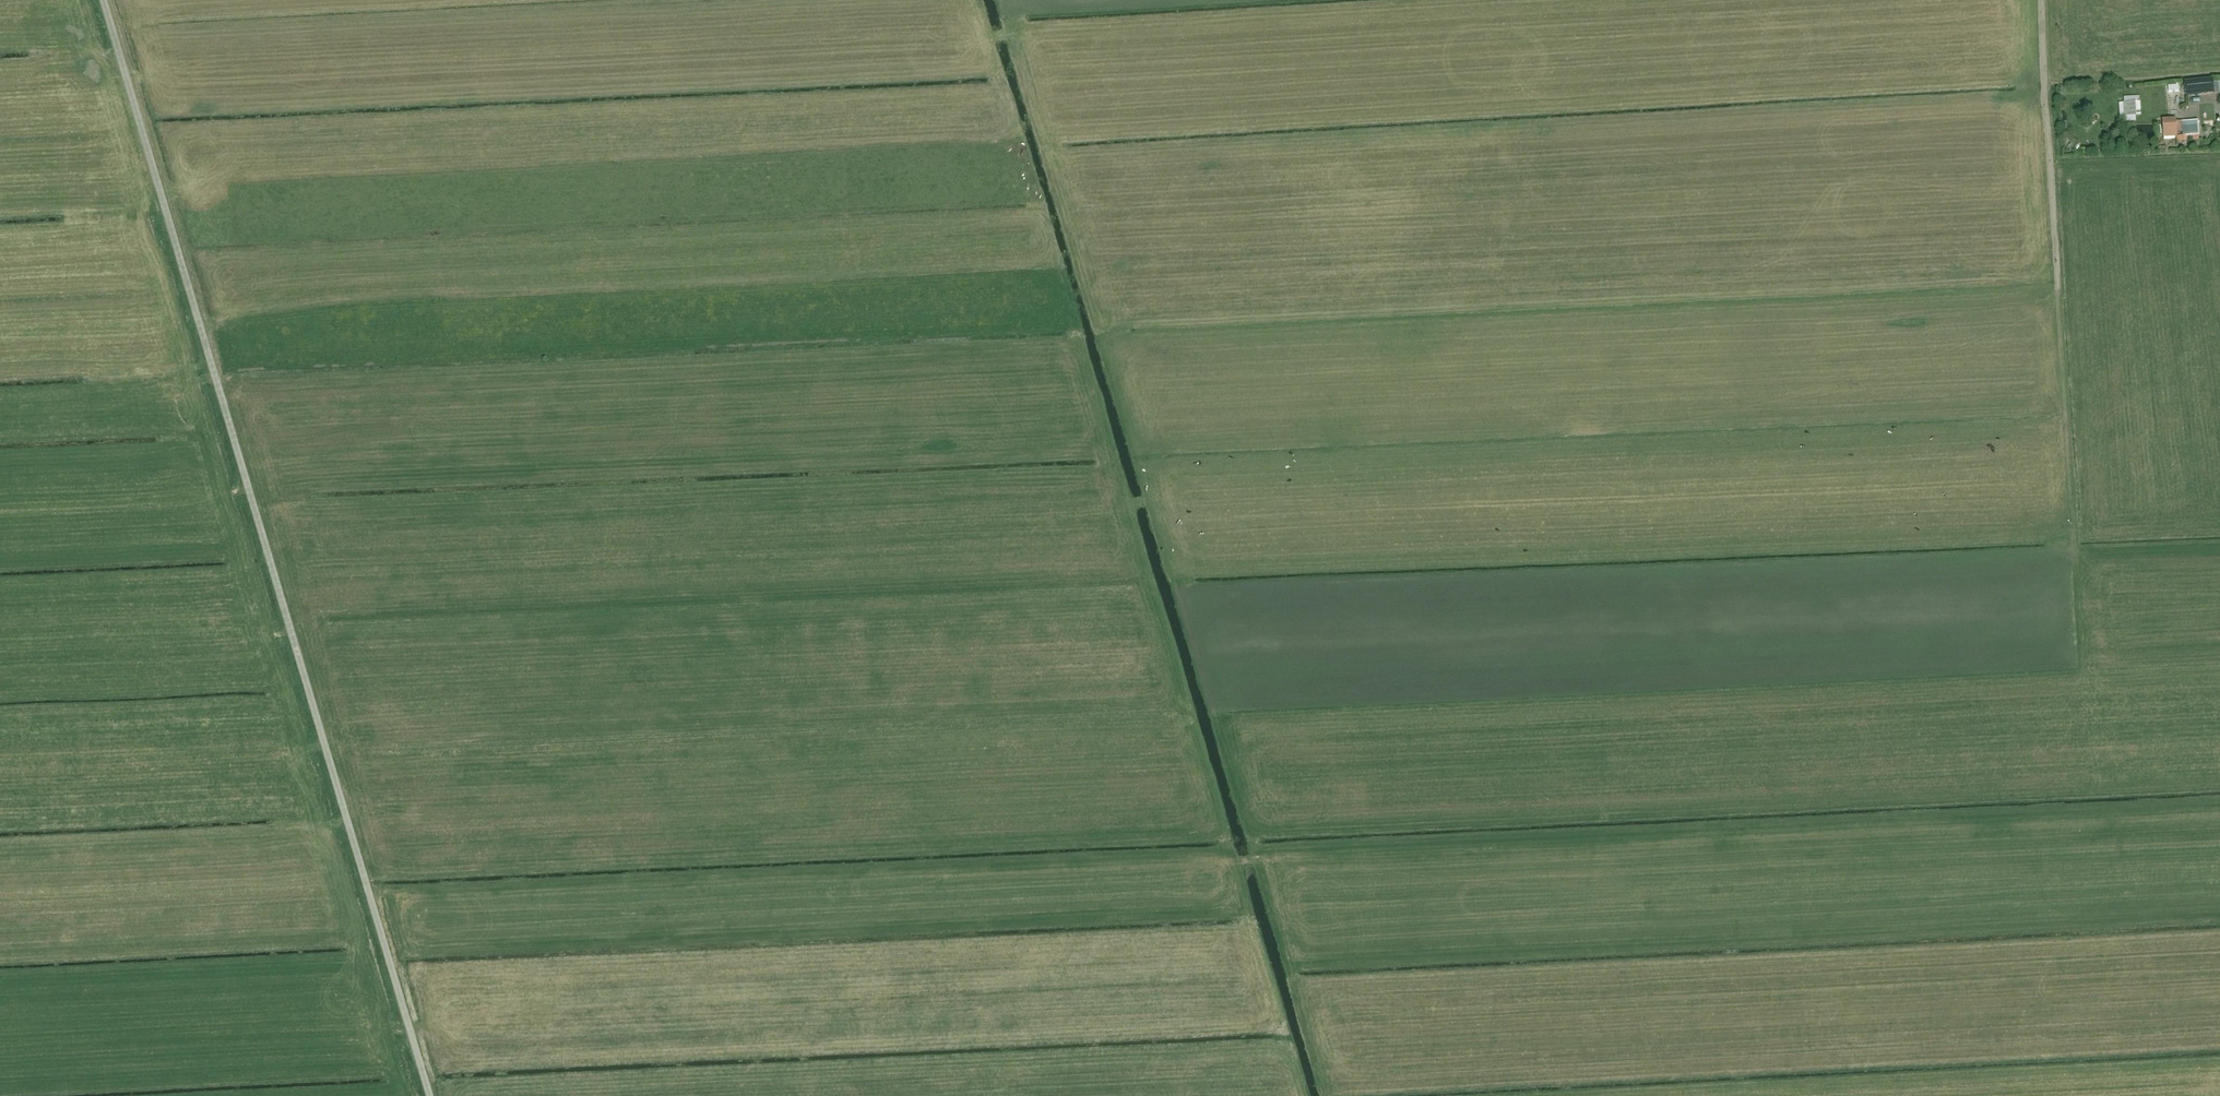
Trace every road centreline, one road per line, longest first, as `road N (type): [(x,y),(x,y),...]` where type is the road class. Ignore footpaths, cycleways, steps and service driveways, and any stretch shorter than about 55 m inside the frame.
road 1 (unclassified): [(425,1095),(100,0)]

